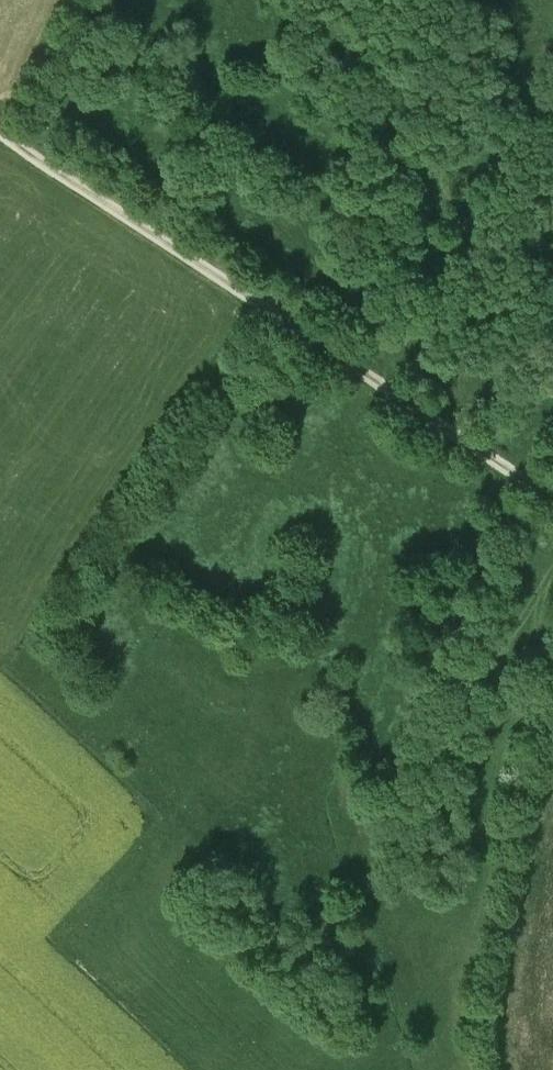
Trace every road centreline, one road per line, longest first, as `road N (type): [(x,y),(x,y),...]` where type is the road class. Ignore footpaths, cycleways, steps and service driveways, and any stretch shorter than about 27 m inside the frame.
road 1 (track): [(0,134),(552,499)]

